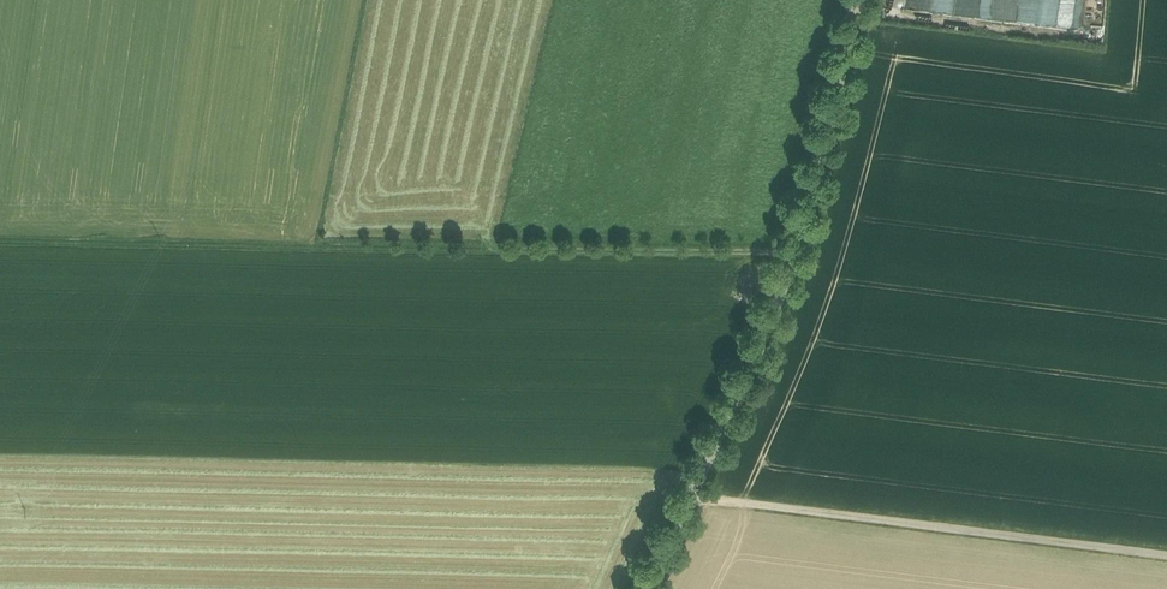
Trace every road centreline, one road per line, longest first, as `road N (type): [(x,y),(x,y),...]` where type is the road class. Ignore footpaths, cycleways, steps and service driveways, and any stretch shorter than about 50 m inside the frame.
road 1 (track): [(0,243),(785,254)]
road 2 (tertiary): [(860,0),(812,188),(649,588)]
road 3 (track): [(1166,563),(687,502)]

